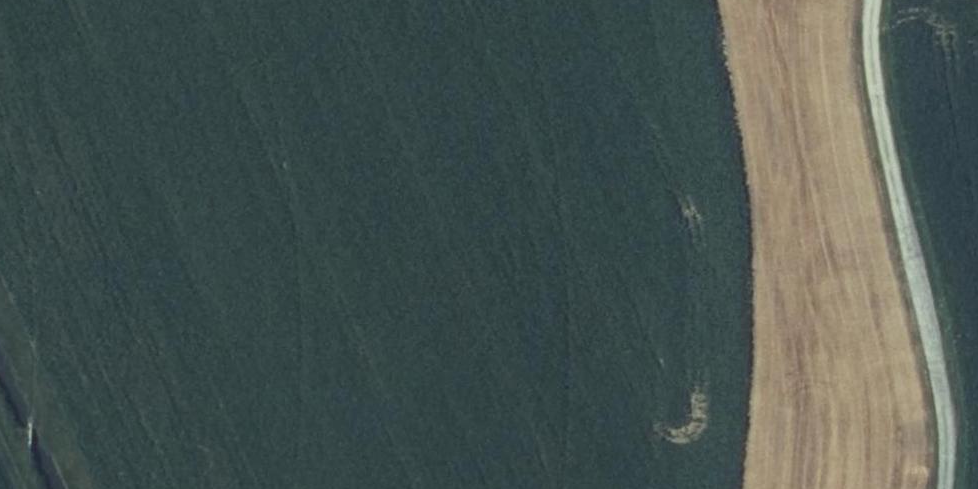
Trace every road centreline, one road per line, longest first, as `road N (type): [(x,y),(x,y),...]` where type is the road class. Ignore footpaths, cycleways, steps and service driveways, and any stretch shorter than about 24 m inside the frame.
road 1 (unclassified): [(872,0),(877,95),(951,420),(945,488)]

